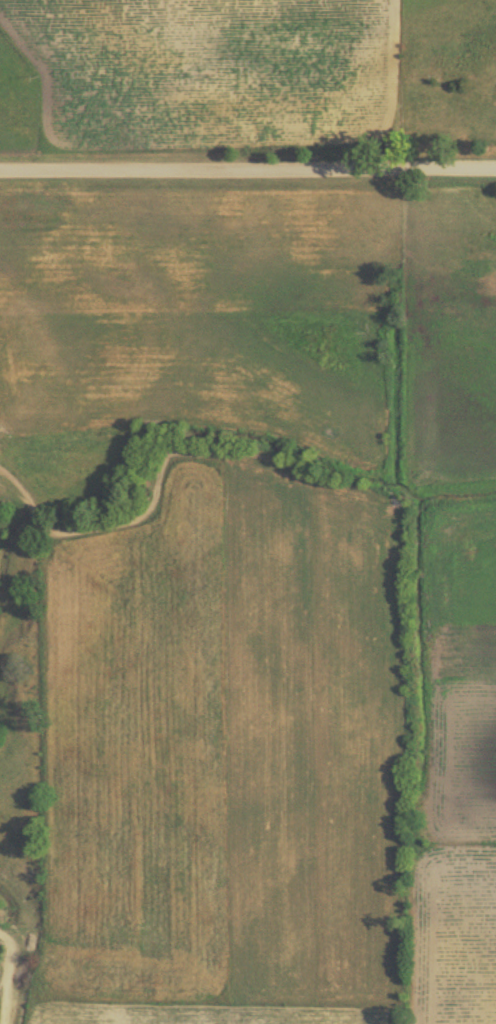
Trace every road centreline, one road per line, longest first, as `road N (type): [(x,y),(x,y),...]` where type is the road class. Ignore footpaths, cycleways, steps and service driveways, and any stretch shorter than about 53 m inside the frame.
road 1 (residential): [(495,166),(0,170)]

